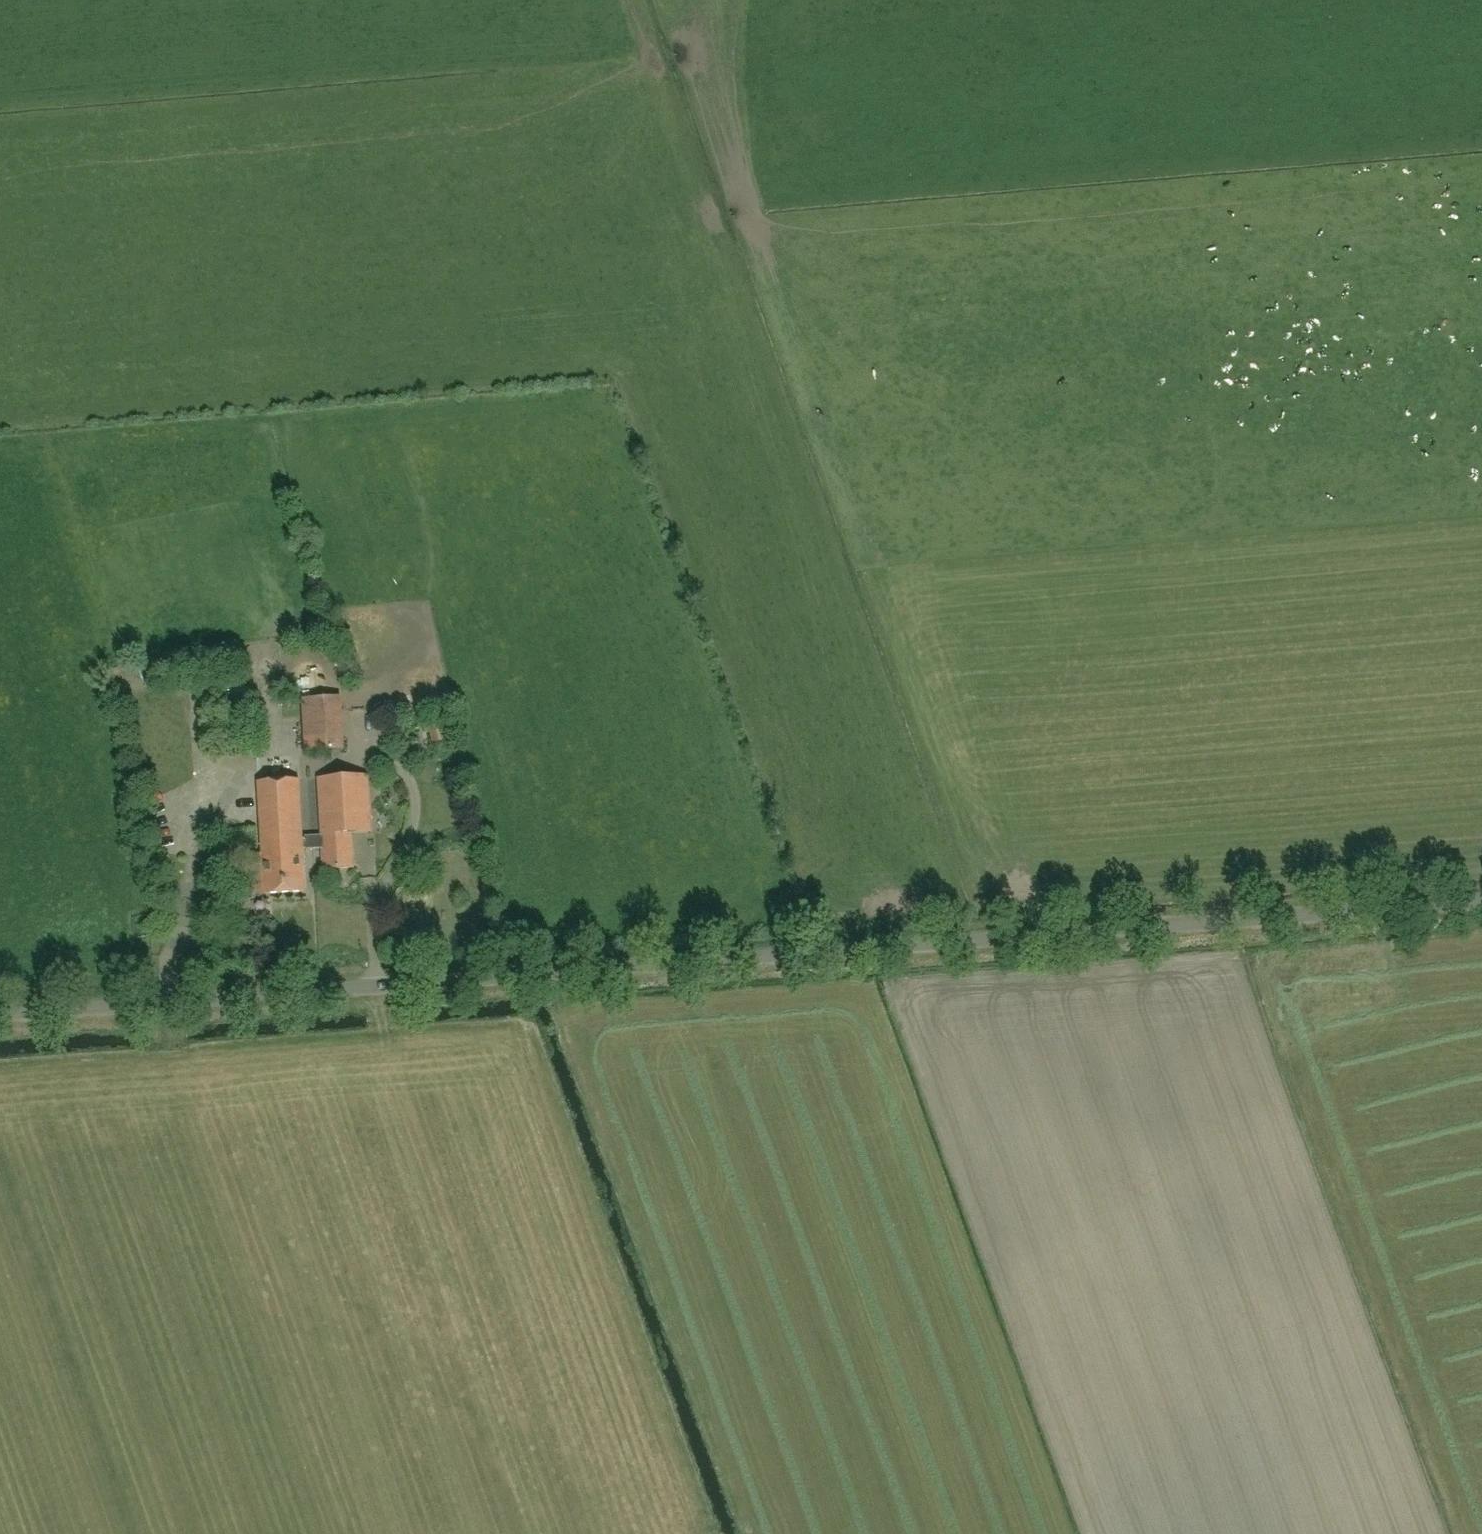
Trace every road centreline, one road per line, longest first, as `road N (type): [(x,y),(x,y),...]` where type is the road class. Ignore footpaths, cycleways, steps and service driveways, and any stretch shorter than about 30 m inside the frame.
road 1 (unclassified): [(0,1022),(1481,902)]

